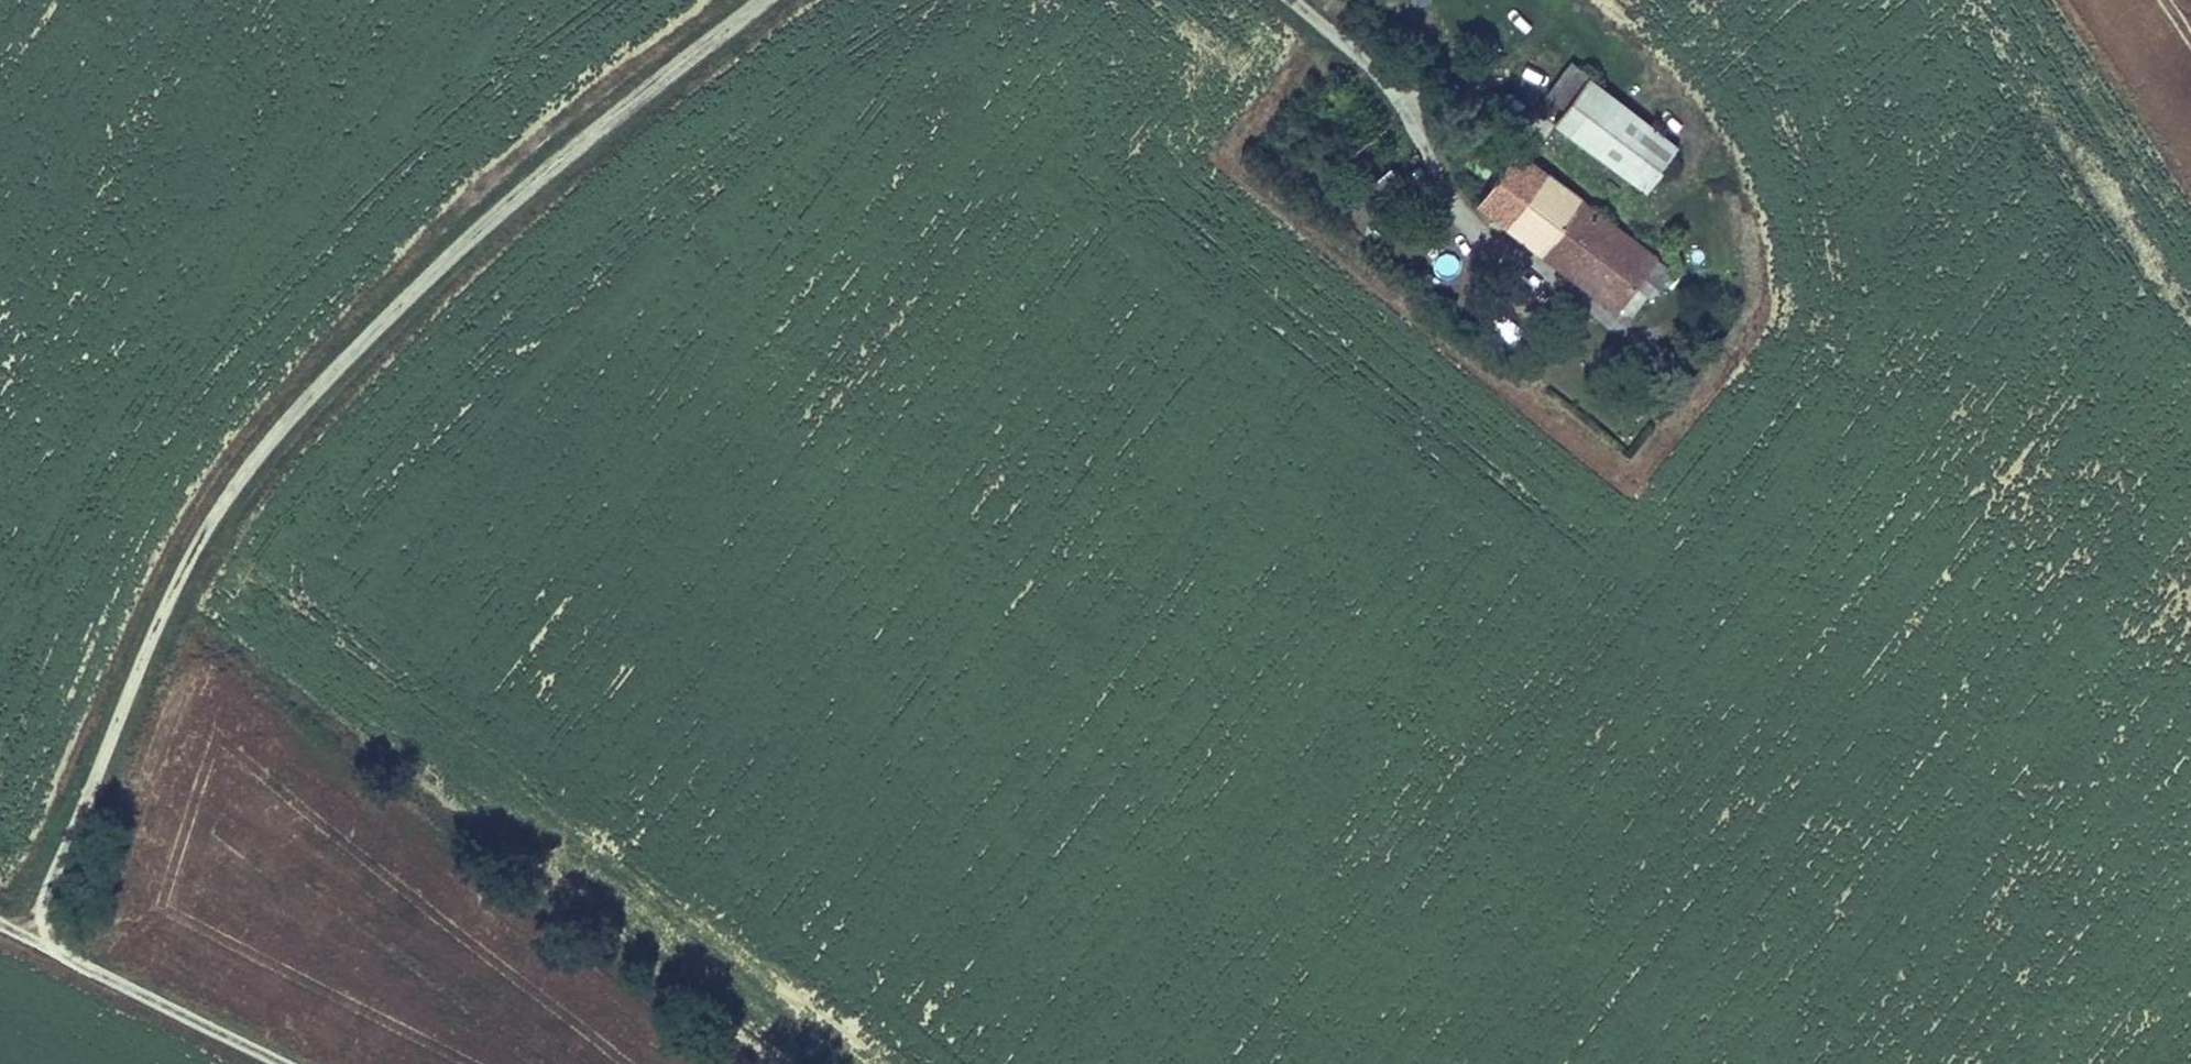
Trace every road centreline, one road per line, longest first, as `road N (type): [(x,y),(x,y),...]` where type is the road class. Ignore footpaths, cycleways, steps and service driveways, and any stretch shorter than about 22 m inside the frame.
road 1 (track): [(28,938),(174,587),(258,446),(382,309),(589,131),(766,0)]
road 2 (track): [(28,938),(275,1063)]

